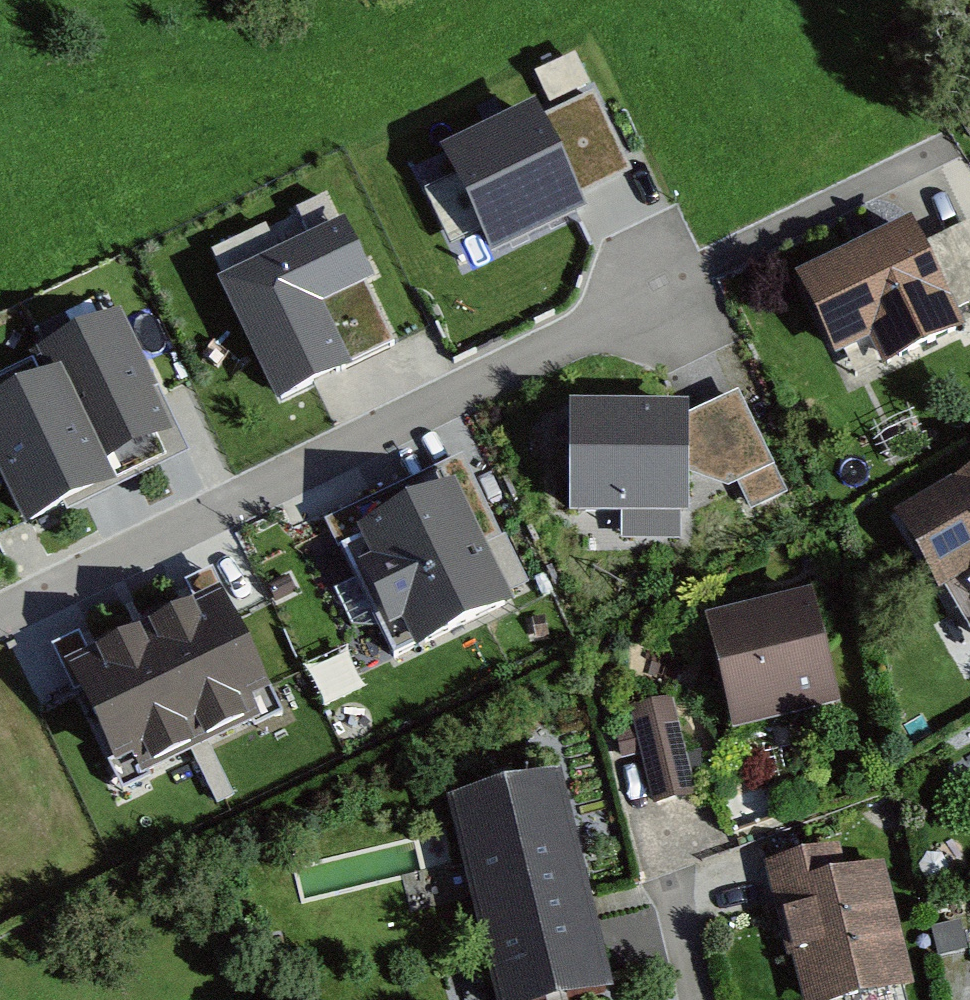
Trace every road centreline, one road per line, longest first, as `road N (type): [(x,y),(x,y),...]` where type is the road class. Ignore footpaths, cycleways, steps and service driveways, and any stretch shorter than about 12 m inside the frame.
road 1 (residential): [(0,617),(672,288)]

